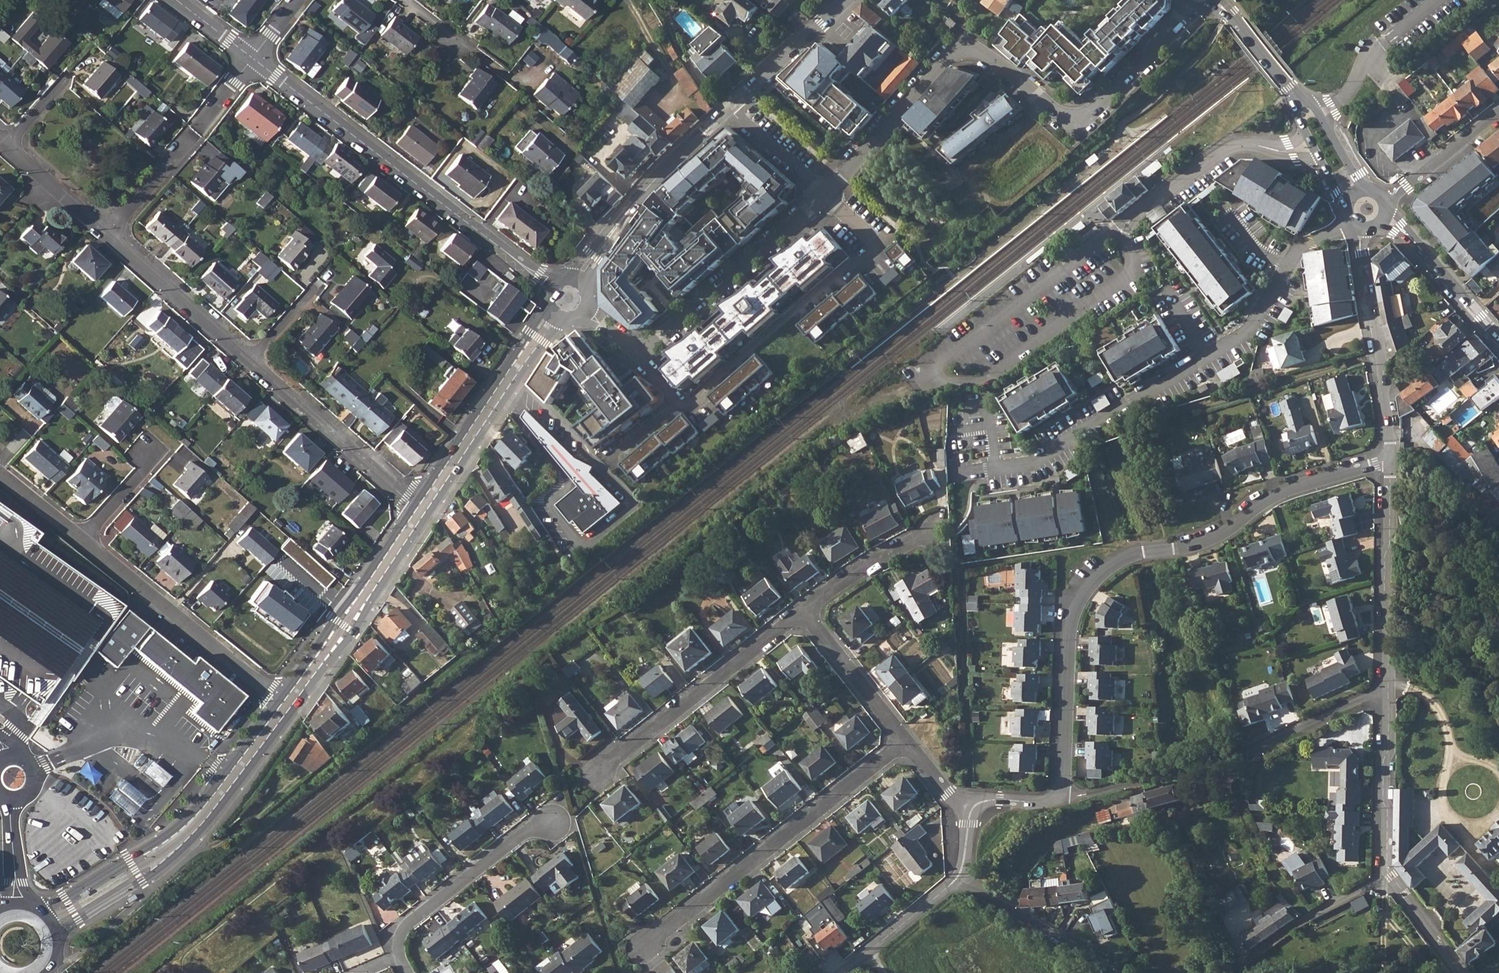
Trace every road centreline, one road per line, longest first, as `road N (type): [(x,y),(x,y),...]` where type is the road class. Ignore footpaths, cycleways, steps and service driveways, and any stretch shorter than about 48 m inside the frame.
road 1 (residential): [(1061,797),(1069,629),(1092,580),(1141,550),(1208,539),(1288,490),(1390,460)]
road 2 (residential): [(1191,6),(1075,120),(977,52),(955,53),(825,195)]
road 3 (residential): [(551,286),(252,60)]
road 4 (residential): [(1388,693),(1250,752),(1061,797)]
road 5 (tertiary): [(50,938),(176,855),(297,707)]
road 6 (tertiary): [(279,698),(181,824),(33,913)]
road 7 (residential): [(649,947),(906,742)]
road 8 (residential): [(601,773),(803,610)]
road 9 (residential): [(80,542),(279,698)]
road 10 (residential): [(825,195),(640,353)]
road 11 (unclassified): [(1390,460),(1361,225)]
road 12 (unclassified): [(1388,693),(1390,460)]
road 13 (tertiary): [(728,110),(647,188),(578,281)]
road 14 (residential): [(105,234),(252,60)]
road 15 (residential): [(250,365),(421,510)]
road 16 (tertiary): [(421,510),(542,332)]
road 17 (residential): [(553,823),(523,835),(409,924),(400,956)]
road 18 (residential): [(1132,218),(1235,145),(1284,151),(1311,144)]
road 19 (residential): [(105,234),(250,365)]
road 20 (tertiary): [(313,668),(421,510)]
road 21 (unclassified): [(1387,872),(1388,693)]
road 22 (residential): [(1103,966),(955,883)]
road 23 (residential): [(803,610),(906,742)]
road 24 (secondary): [(1498,338),(1410,237),(1384,218)]
road 25 (tertiary): [(845,0),(728,110)]
road 26 (unclassified): [(1387,872),(1260,945)]
road 27 (residential): [(955,883),(842,972)]
road 28 (residential): [(1385,200),(1498,114)]
road 29 (residential): [(0,141),(105,234)]
road 30 (residential): [(803,610),(919,541)]
road 31 (secondary): [(1301,102),(1214,1)]
road 32 (residential): [(825,195),(728,110)]
road 33 (residential): [(1462,972),(1387,872)]

